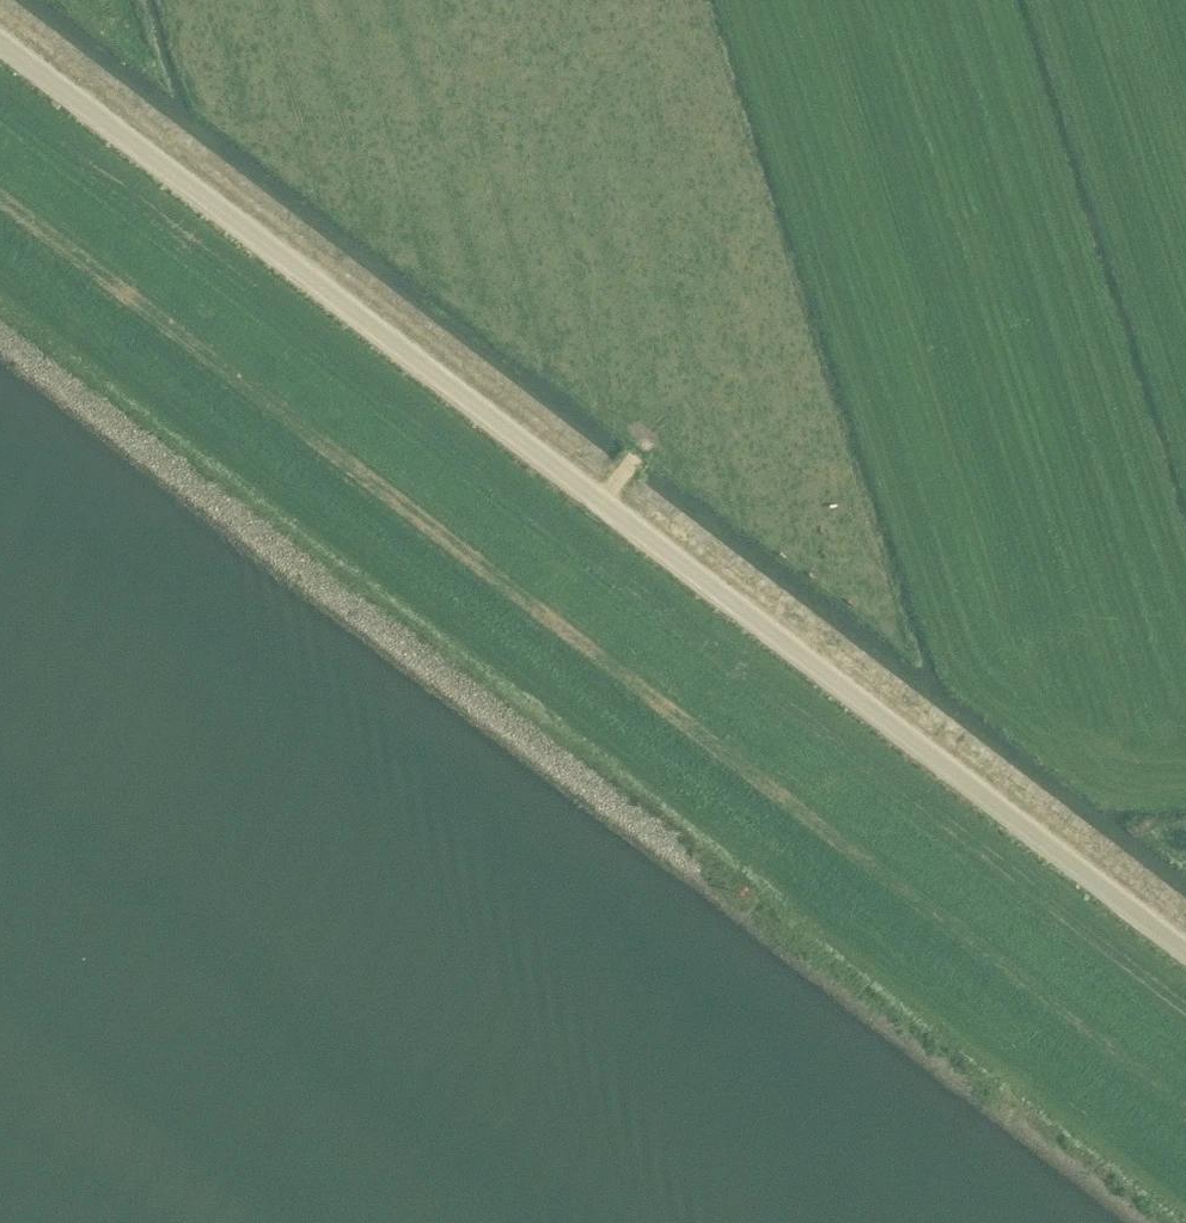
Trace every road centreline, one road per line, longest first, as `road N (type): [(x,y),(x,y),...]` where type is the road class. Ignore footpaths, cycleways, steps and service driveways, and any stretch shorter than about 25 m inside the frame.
road 1 (unclassified): [(1185,952),(0,46)]

